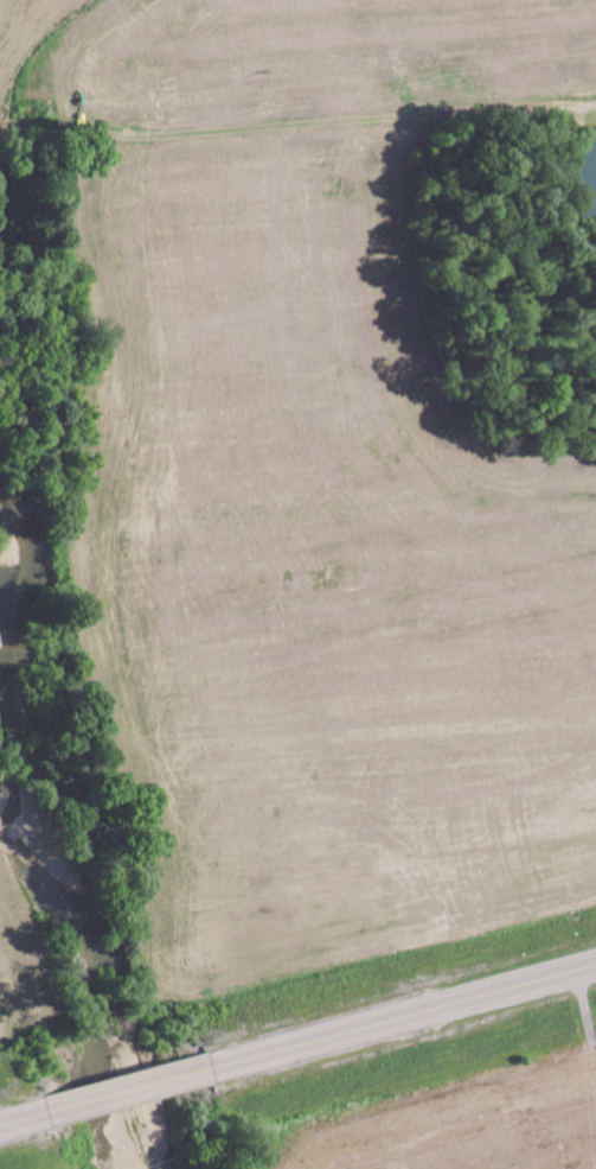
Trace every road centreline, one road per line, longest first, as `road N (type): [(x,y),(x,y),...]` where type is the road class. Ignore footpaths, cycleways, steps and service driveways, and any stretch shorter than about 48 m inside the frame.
road 1 (residential): [(595,163),(52,197),(0,178)]
road 2 (primary): [(216,1068),(595,967)]
road 3 (primary): [(49,1112),(216,1068)]

